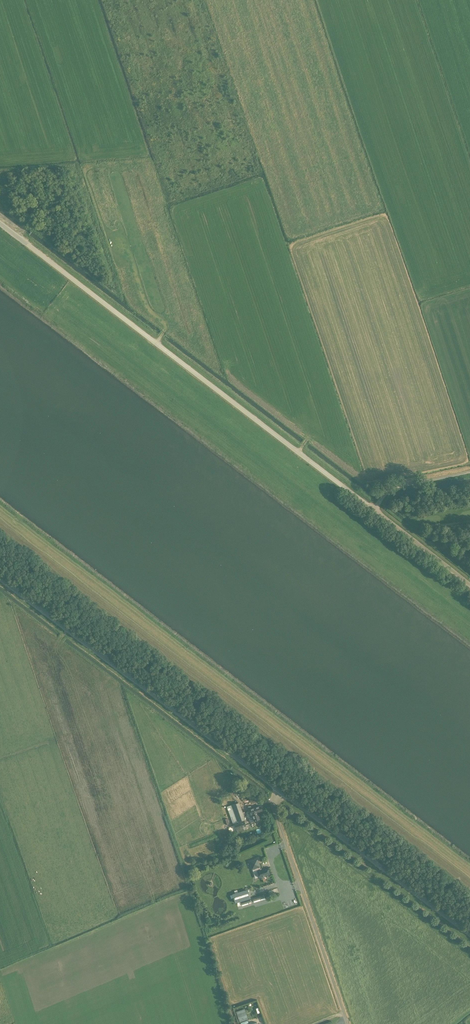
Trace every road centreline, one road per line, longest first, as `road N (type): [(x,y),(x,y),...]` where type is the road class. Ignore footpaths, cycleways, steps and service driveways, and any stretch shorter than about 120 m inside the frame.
road 1 (unclassified): [(373,509),(0,224)]
road 2 (unclassified): [(281,792),(0,579)]
road 3 (unclassified): [(347,1023),(277,819),(281,792)]
road 4 (unclassified): [(469,935),(281,792)]
road 5 (unclassified): [(469,585),(373,509)]

